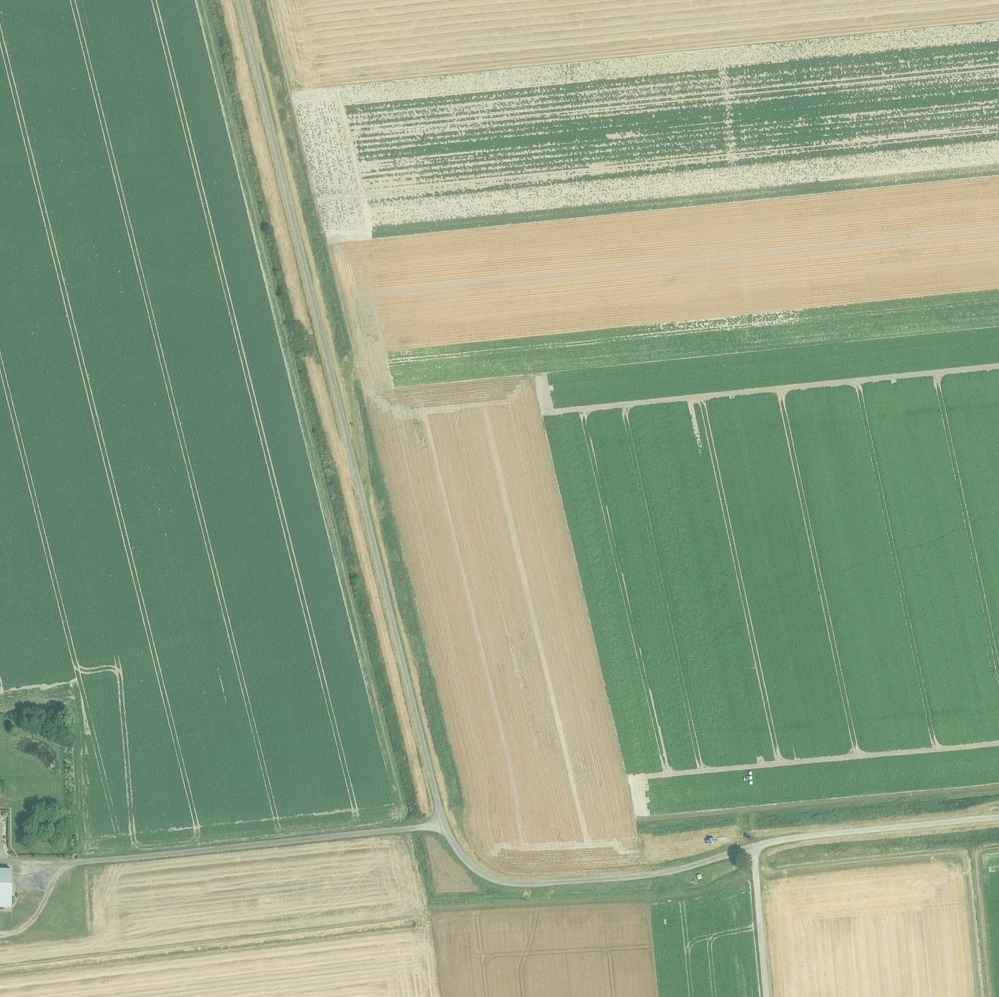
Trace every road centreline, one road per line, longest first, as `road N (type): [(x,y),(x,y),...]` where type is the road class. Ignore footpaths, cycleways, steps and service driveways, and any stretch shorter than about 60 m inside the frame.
road 1 (unclassified): [(998,817),(777,840),(673,871),(528,884),(493,880),(460,854),(441,825),(239,0)]

